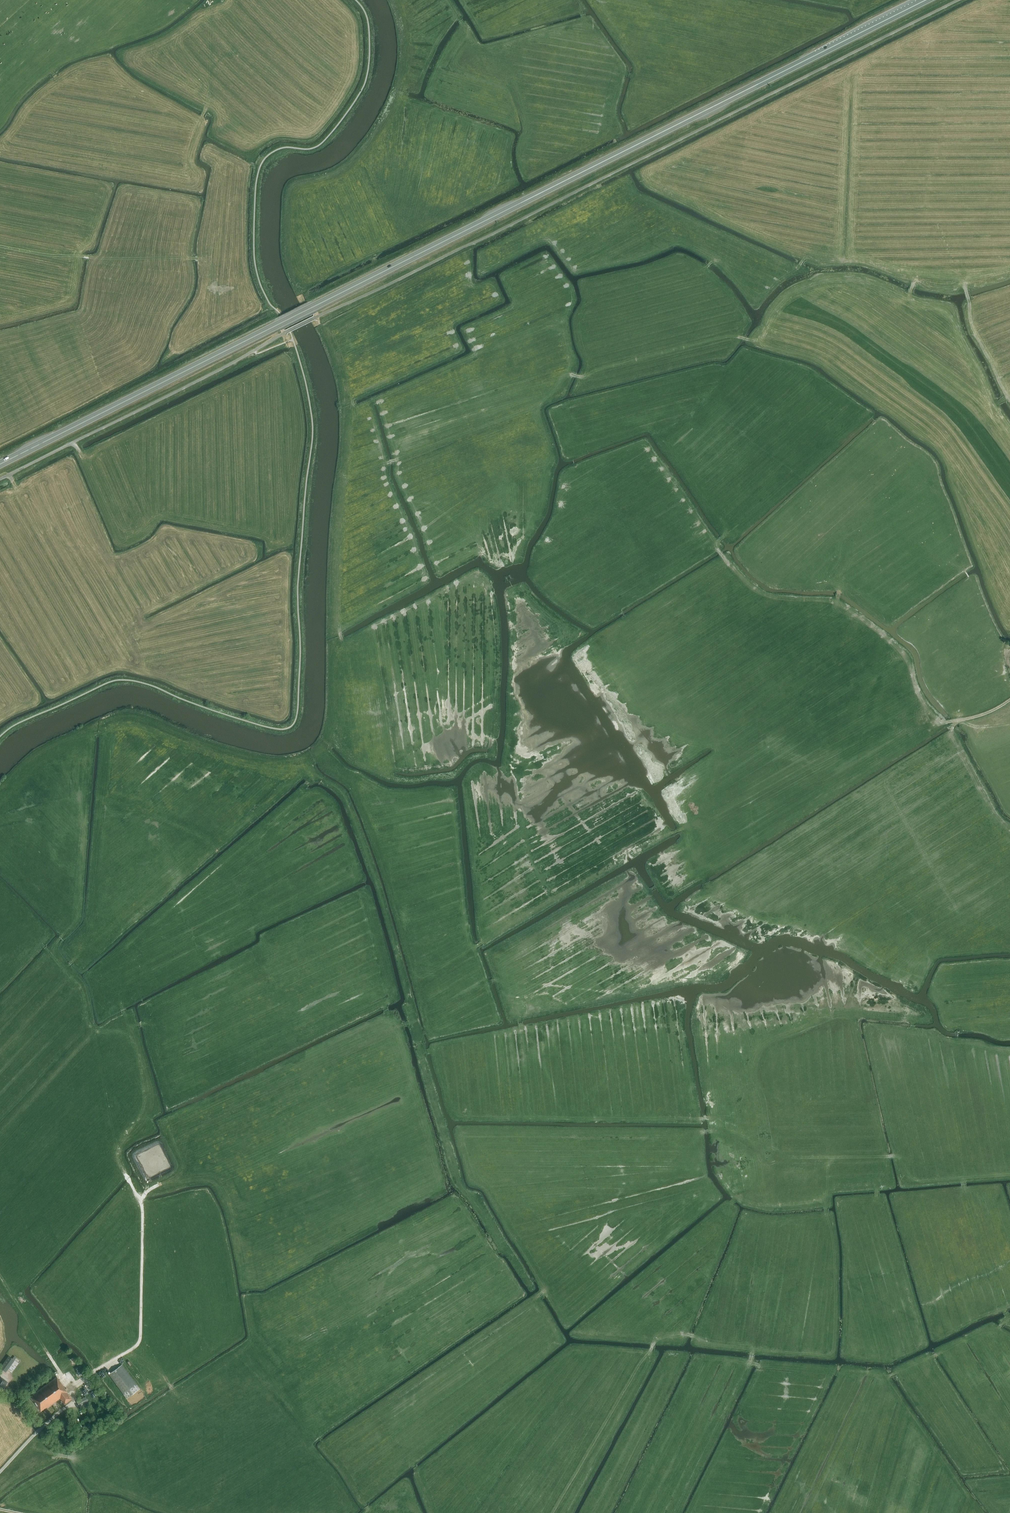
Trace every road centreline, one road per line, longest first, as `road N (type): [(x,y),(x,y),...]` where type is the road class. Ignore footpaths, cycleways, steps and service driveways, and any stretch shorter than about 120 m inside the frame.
road 1 (trunk): [(0,464),(926,0)]
road 2 (track): [(69,1388),(140,1340),(142,1210),(125,1175)]
road 3 (track): [(1009,429),(955,316),(944,305),(912,300),(916,281)]

